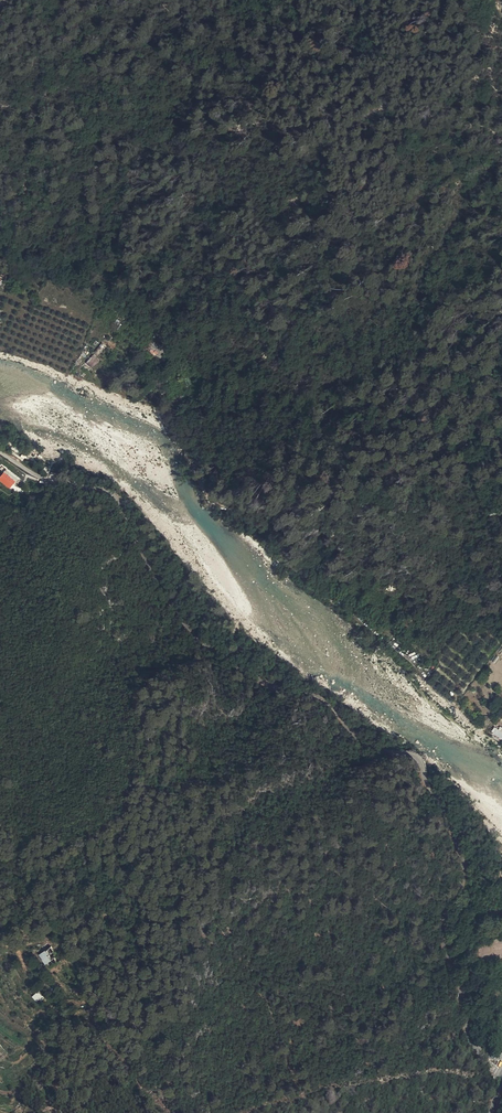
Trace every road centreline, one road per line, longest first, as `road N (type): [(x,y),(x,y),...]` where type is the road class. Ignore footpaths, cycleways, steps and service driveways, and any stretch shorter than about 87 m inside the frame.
road 1 (unclassified): [(0,452),(41,477),(114,493),(187,629),(236,669),(319,697),(374,750),(422,761),(465,869),(447,916),(446,949),(465,1026),(501,1069)]
road 2 (track): [(501,750),(387,641),(298,571),(277,527),(211,499),(172,439),(0,368)]

